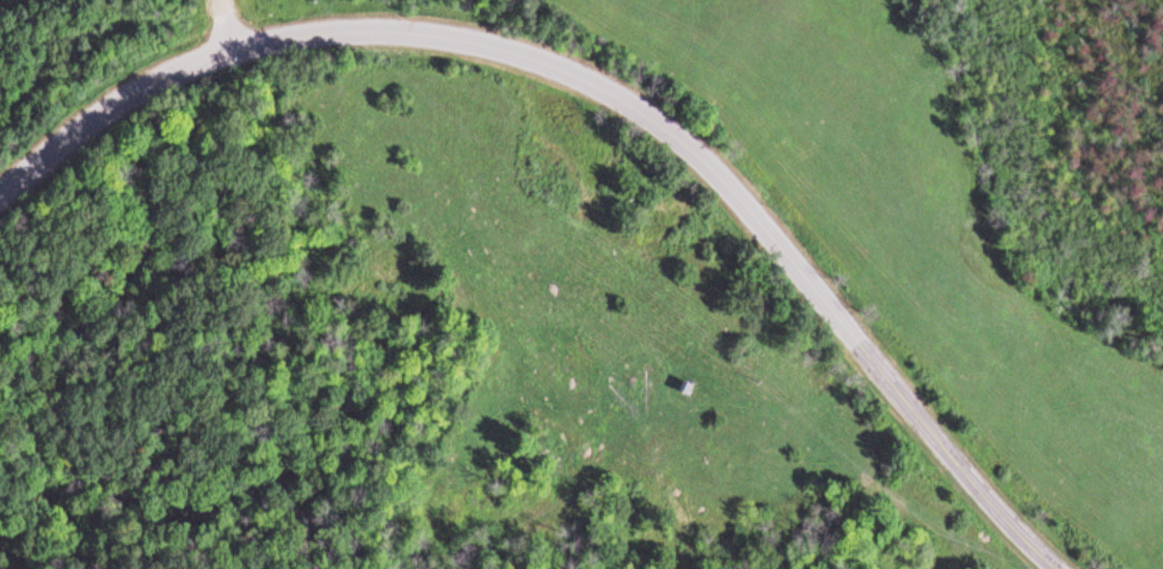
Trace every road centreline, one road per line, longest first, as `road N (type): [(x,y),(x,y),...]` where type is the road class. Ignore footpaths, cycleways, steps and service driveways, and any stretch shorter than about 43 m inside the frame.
road 1 (tertiary): [(1050,568),(956,476),(713,181),(642,115),(546,64),(407,38),(263,45),(134,98),(0,197)]

